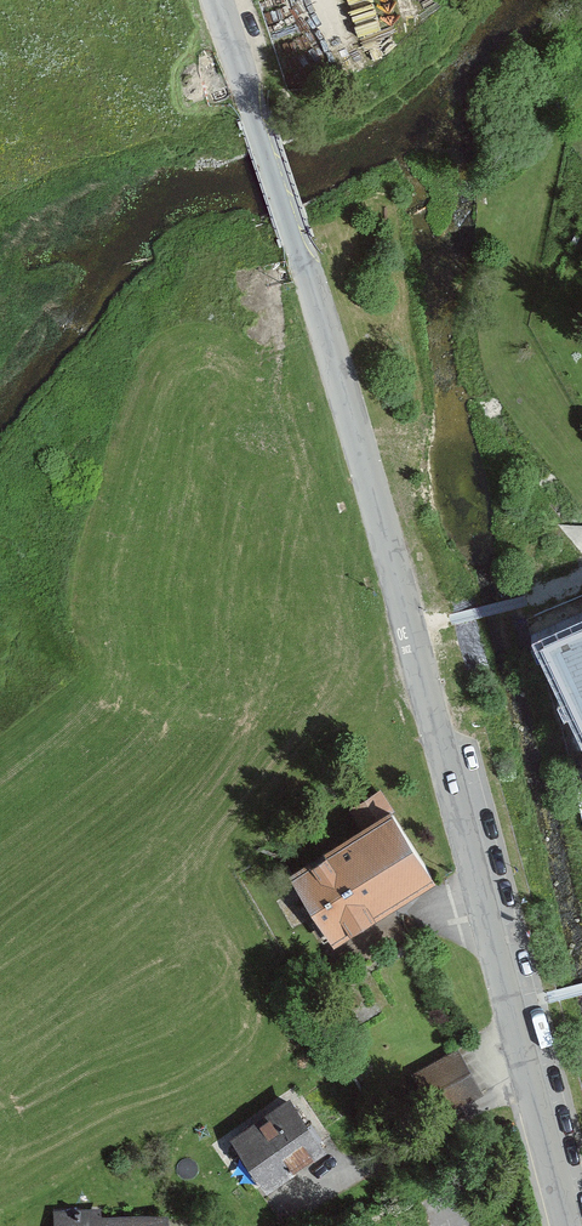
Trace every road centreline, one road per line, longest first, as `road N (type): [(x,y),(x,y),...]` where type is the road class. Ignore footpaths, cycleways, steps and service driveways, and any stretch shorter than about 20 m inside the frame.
road 1 (residential): [(296,241),(523,1011),(572,1225)]
road 2 (unclassified): [(216,0),(296,241)]

